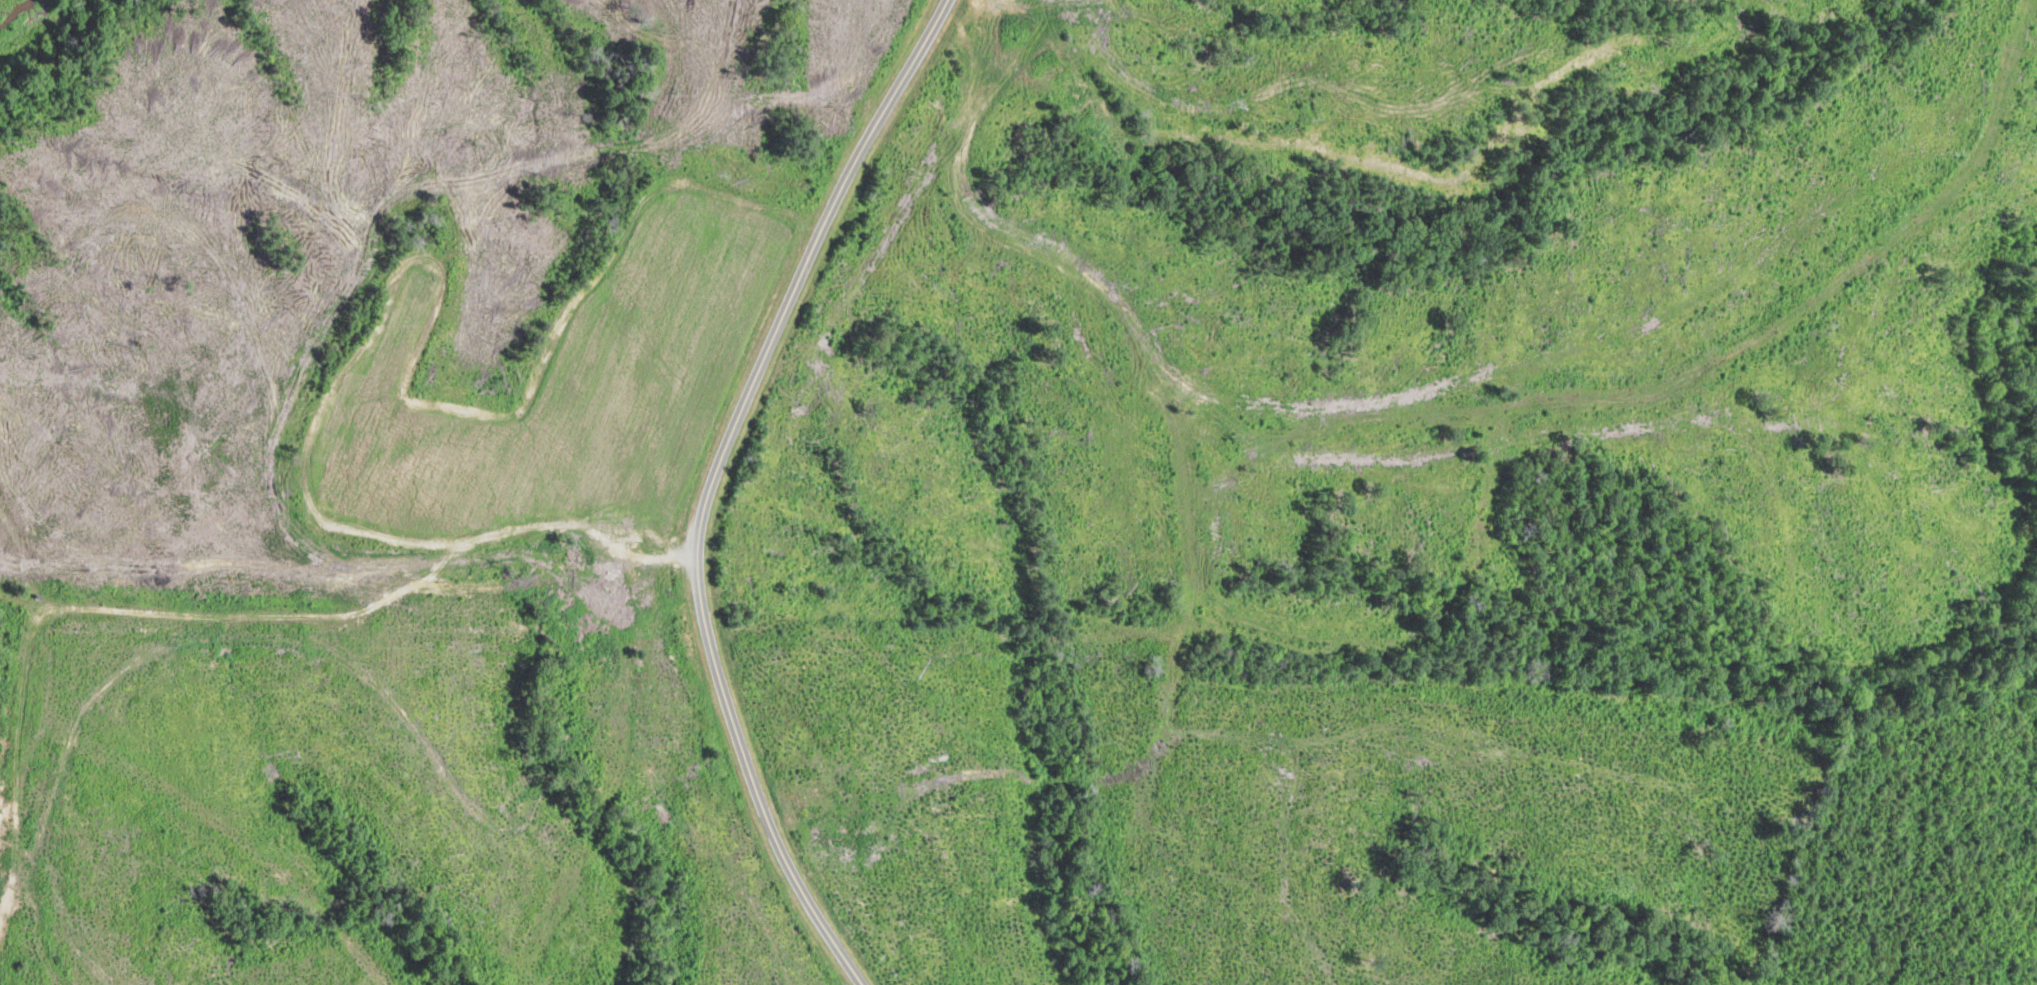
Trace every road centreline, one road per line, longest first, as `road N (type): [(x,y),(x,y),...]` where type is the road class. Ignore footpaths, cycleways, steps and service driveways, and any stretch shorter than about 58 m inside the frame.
road 1 (residential): [(863,984),(767,823),(703,625),(696,551),(708,493),(809,255),(948,0)]

